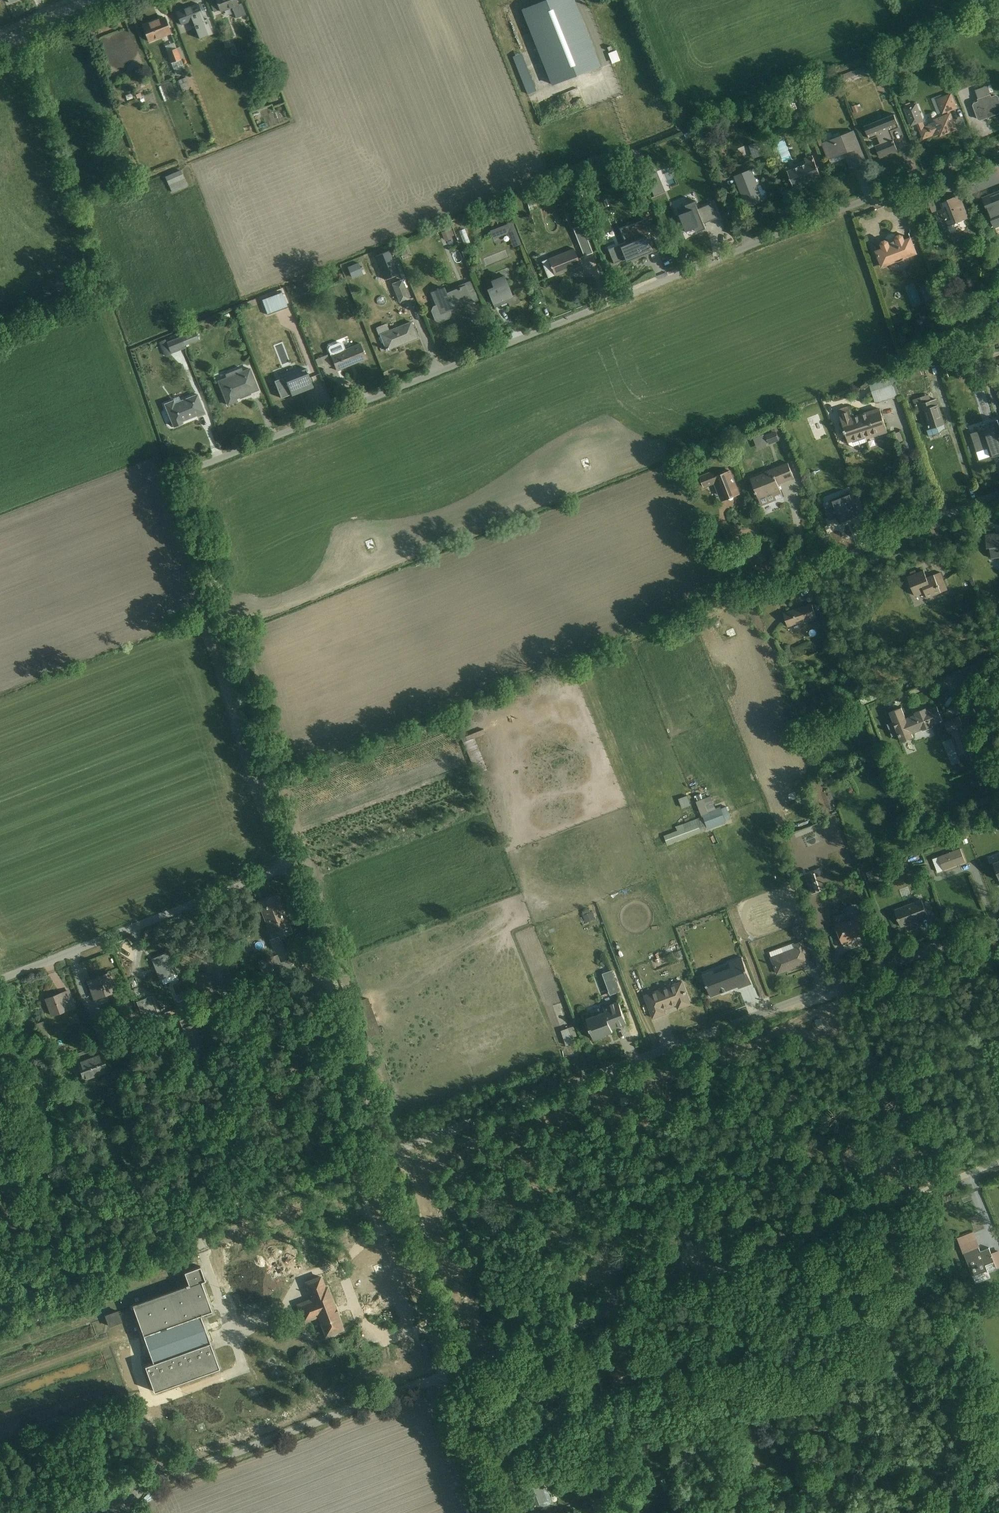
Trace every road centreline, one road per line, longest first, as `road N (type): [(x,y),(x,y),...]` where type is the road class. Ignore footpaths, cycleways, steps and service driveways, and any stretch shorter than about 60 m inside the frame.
road 1 (residential): [(288,867),(266,800),(273,762),(184,485),(187,474),(998,146)]
road 2 (residential): [(385,1153),(998,925)]
road 3 (residential): [(998,1164),(449,1374)]
road 4 (residential): [(0,1296),(385,1153)]
road 5 (residential): [(449,1374),(90,1512)]
road 6 (residential): [(0,977),(288,867)]
road 7 (residential): [(385,1153),(288,867)]
road 8 (residential): [(449,1374),(385,1153)]
road 9 (residential): [(998,494),(822,563)]
road 10 (residential): [(494,1512),(449,1374)]
road 11 (tertiary): [(122,0),(0,50)]

